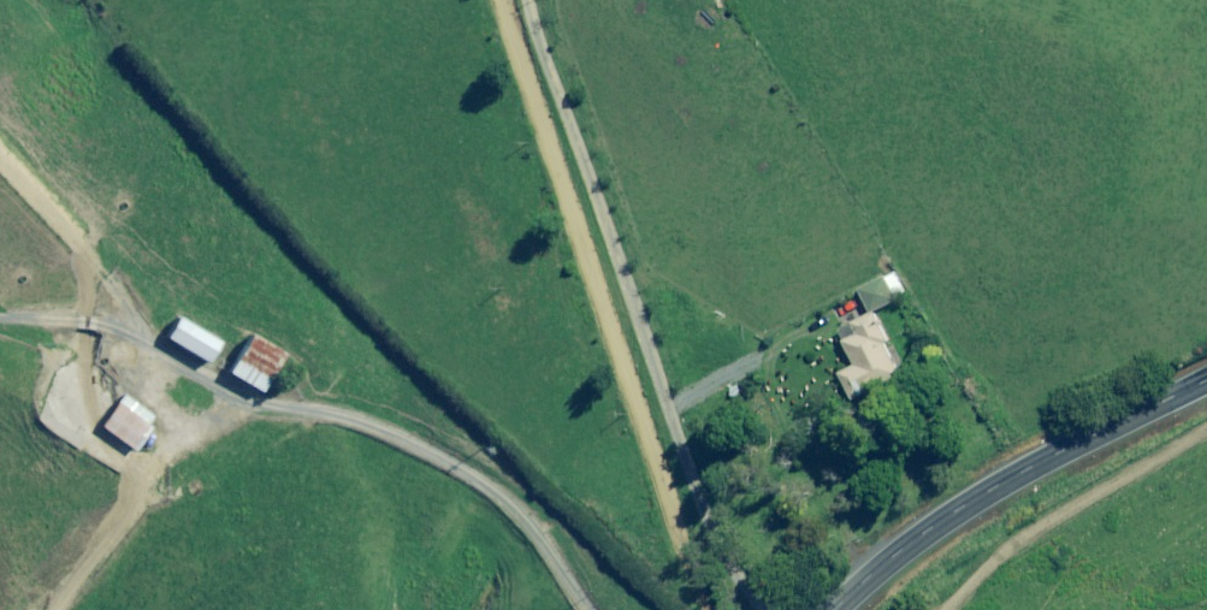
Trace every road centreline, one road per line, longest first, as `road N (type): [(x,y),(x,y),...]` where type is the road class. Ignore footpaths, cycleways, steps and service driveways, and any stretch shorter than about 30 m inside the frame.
road 1 (track): [(0,133),(65,186),(118,251),(300,392),(505,470),(598,609)]
road 2 (track): [(521,0),(725,549),(764,609)]
road 3 (primary): [(1206,381),(984,496),(834,609)]

